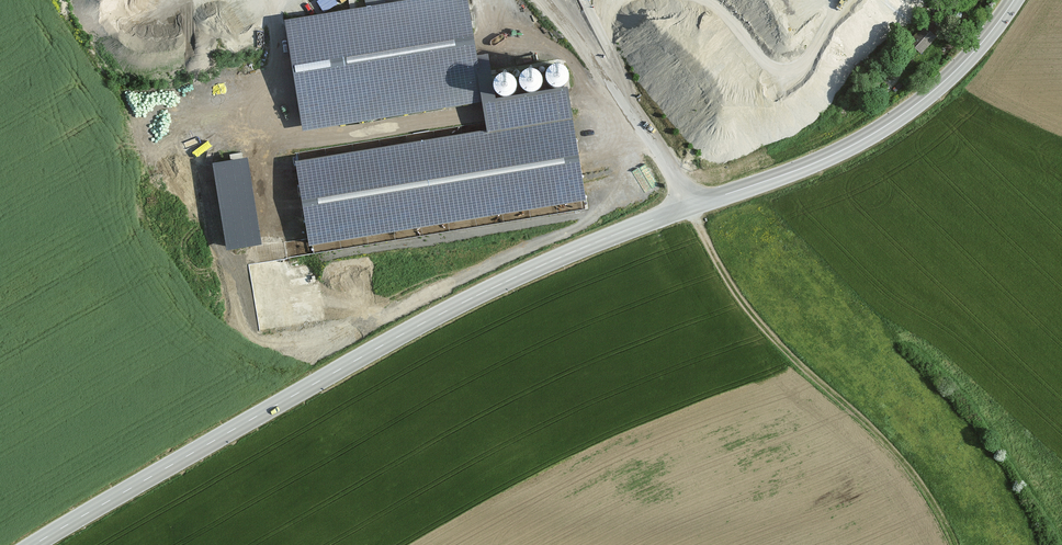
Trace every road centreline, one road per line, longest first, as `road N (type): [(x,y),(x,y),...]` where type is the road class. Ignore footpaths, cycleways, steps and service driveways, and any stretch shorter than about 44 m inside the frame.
road 1 (tertiary): [(34,544),(496,286),(837,155),(924,101),(1015,0)]
road 2 (track): [(553,0),(692,206)]

